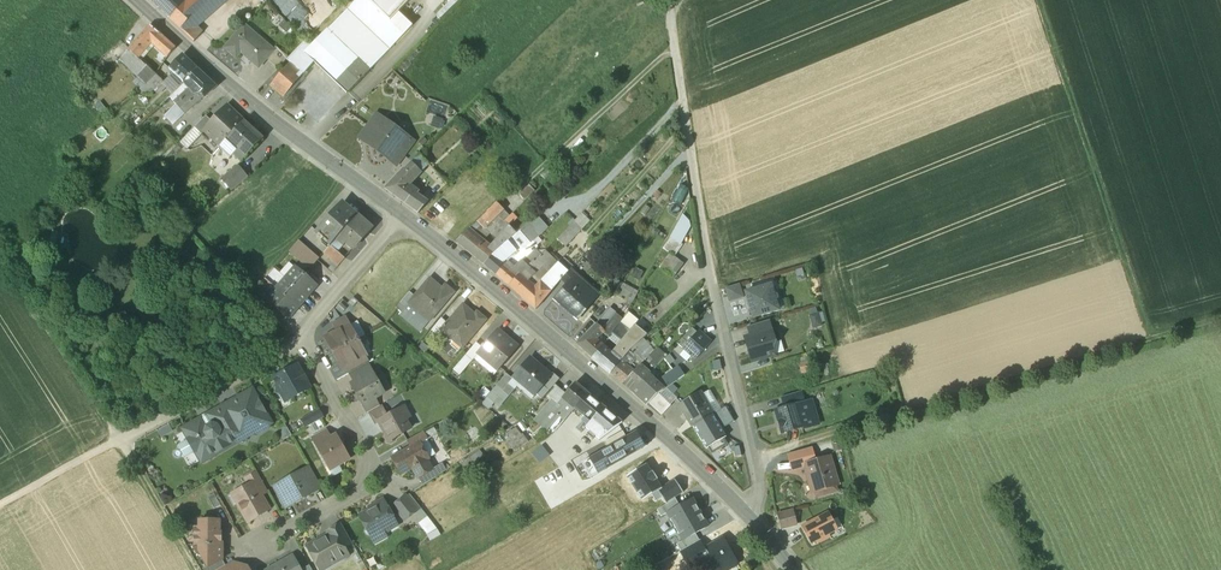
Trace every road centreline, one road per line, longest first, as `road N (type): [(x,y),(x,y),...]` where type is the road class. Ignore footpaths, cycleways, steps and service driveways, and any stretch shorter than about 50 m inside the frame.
road 1 (tertiary): [(402,218),(681,452),(795,569)]
road 2 (track): [(754,461),(1156,341),(1220,331)]
road 3 (track): [(1156,341),(1047,0)]
road 4 (tertiary): [(131,0),(260,112),(402,218)]
road 5 (residential): [(266,542),(372,479),(367,450),(302,342)]
road 6 (track): [(670,0),(703,241)]
road 7 (track): [(676,50),(513,193)]
road 8 (residential): [(302,342),(120,439)]
road 9 (residential): [(402,218),(313,319),(302,342)]
road 10 (track): [(120,439),(196,569)]
road 11 (track): [(682,103),(573,206)]
road 12 (track): [(120,439),(0,506)]
road 13 (track): [(691,151),(598,238)]

